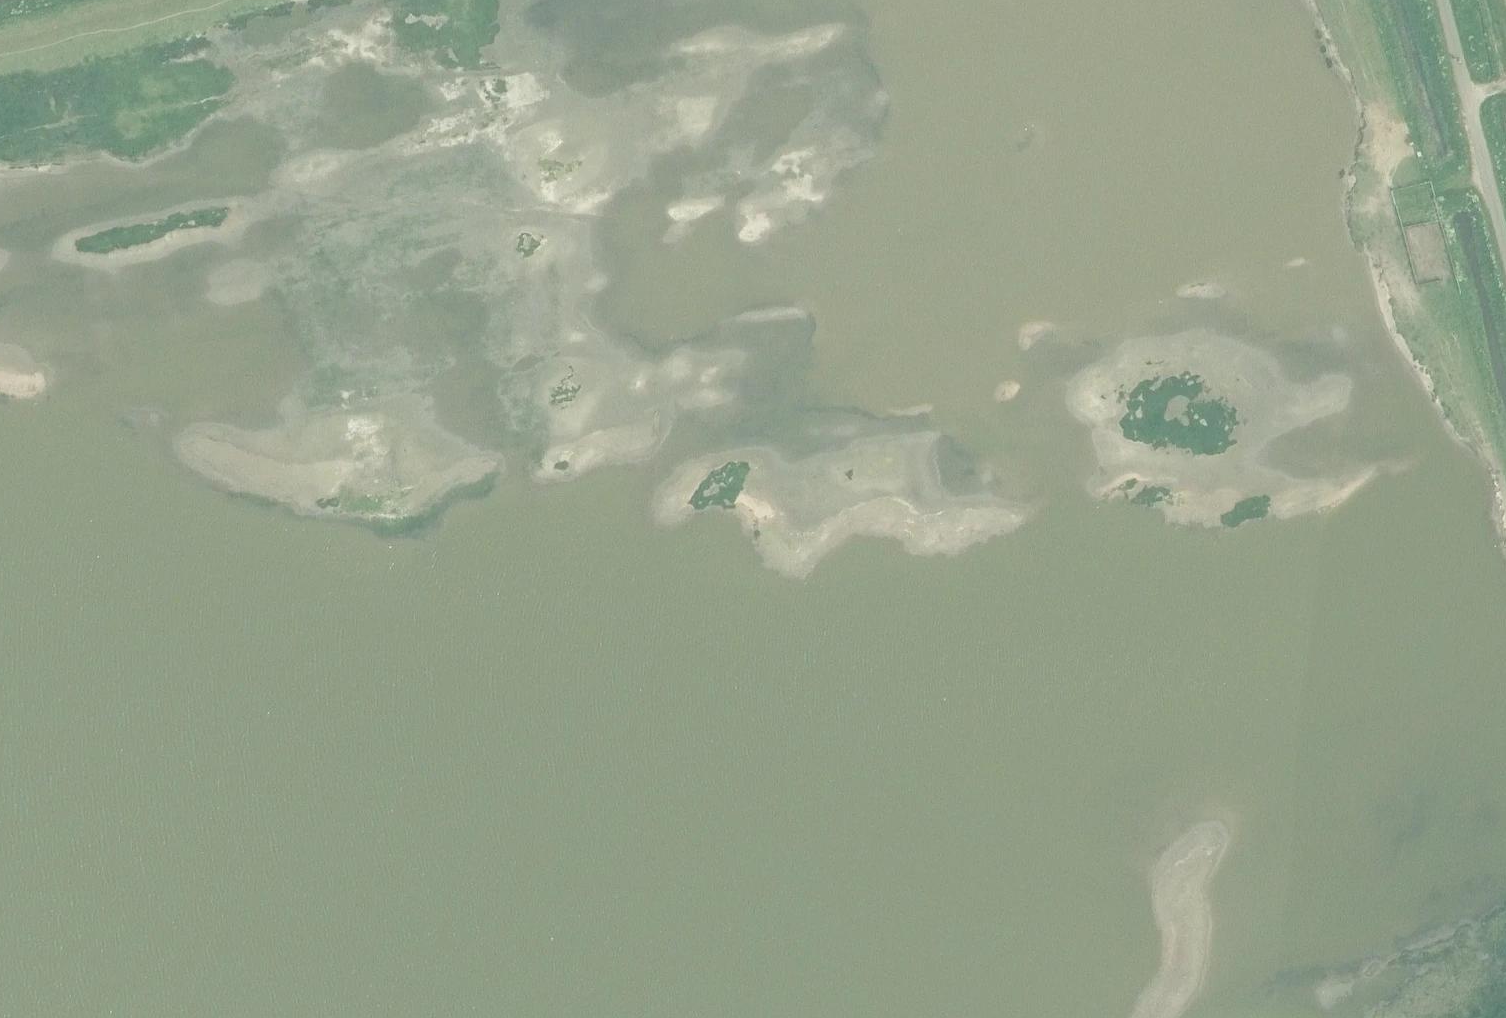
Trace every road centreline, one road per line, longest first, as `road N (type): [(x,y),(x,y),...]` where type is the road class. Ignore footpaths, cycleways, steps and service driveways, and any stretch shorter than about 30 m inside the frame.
road 1 (unclassified): [(1505,263),(1440,0)]

